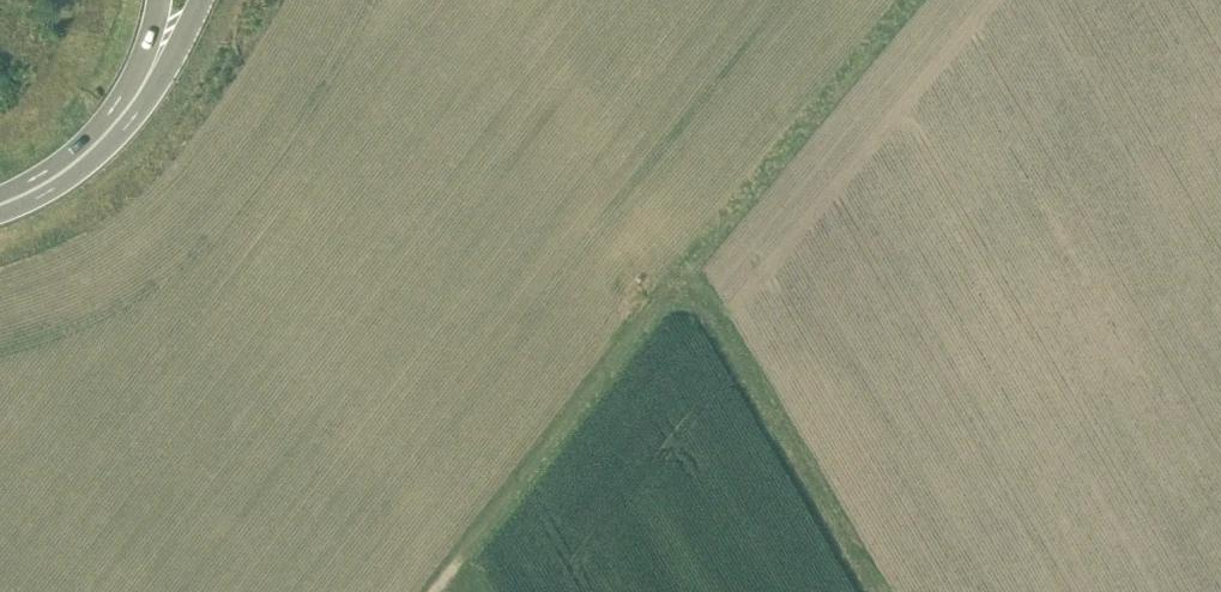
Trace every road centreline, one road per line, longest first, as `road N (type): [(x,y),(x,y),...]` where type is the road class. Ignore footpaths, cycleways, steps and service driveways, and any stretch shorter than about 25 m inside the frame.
road 1 (track): [(683,272),(433,591)]
road 2 (track): [(873,591),(683,272)]
road 3 (track): [(910,0),(683,272)]
road 4 (track): [(683,272),(521,0)]
road 5 (trunk): [(115,120),(167,57),(197,0)]
road 6 (trunk): [(115,120),(59,172),(0,201)]
road 7 (trunk): [(157,0),(115,120)]

